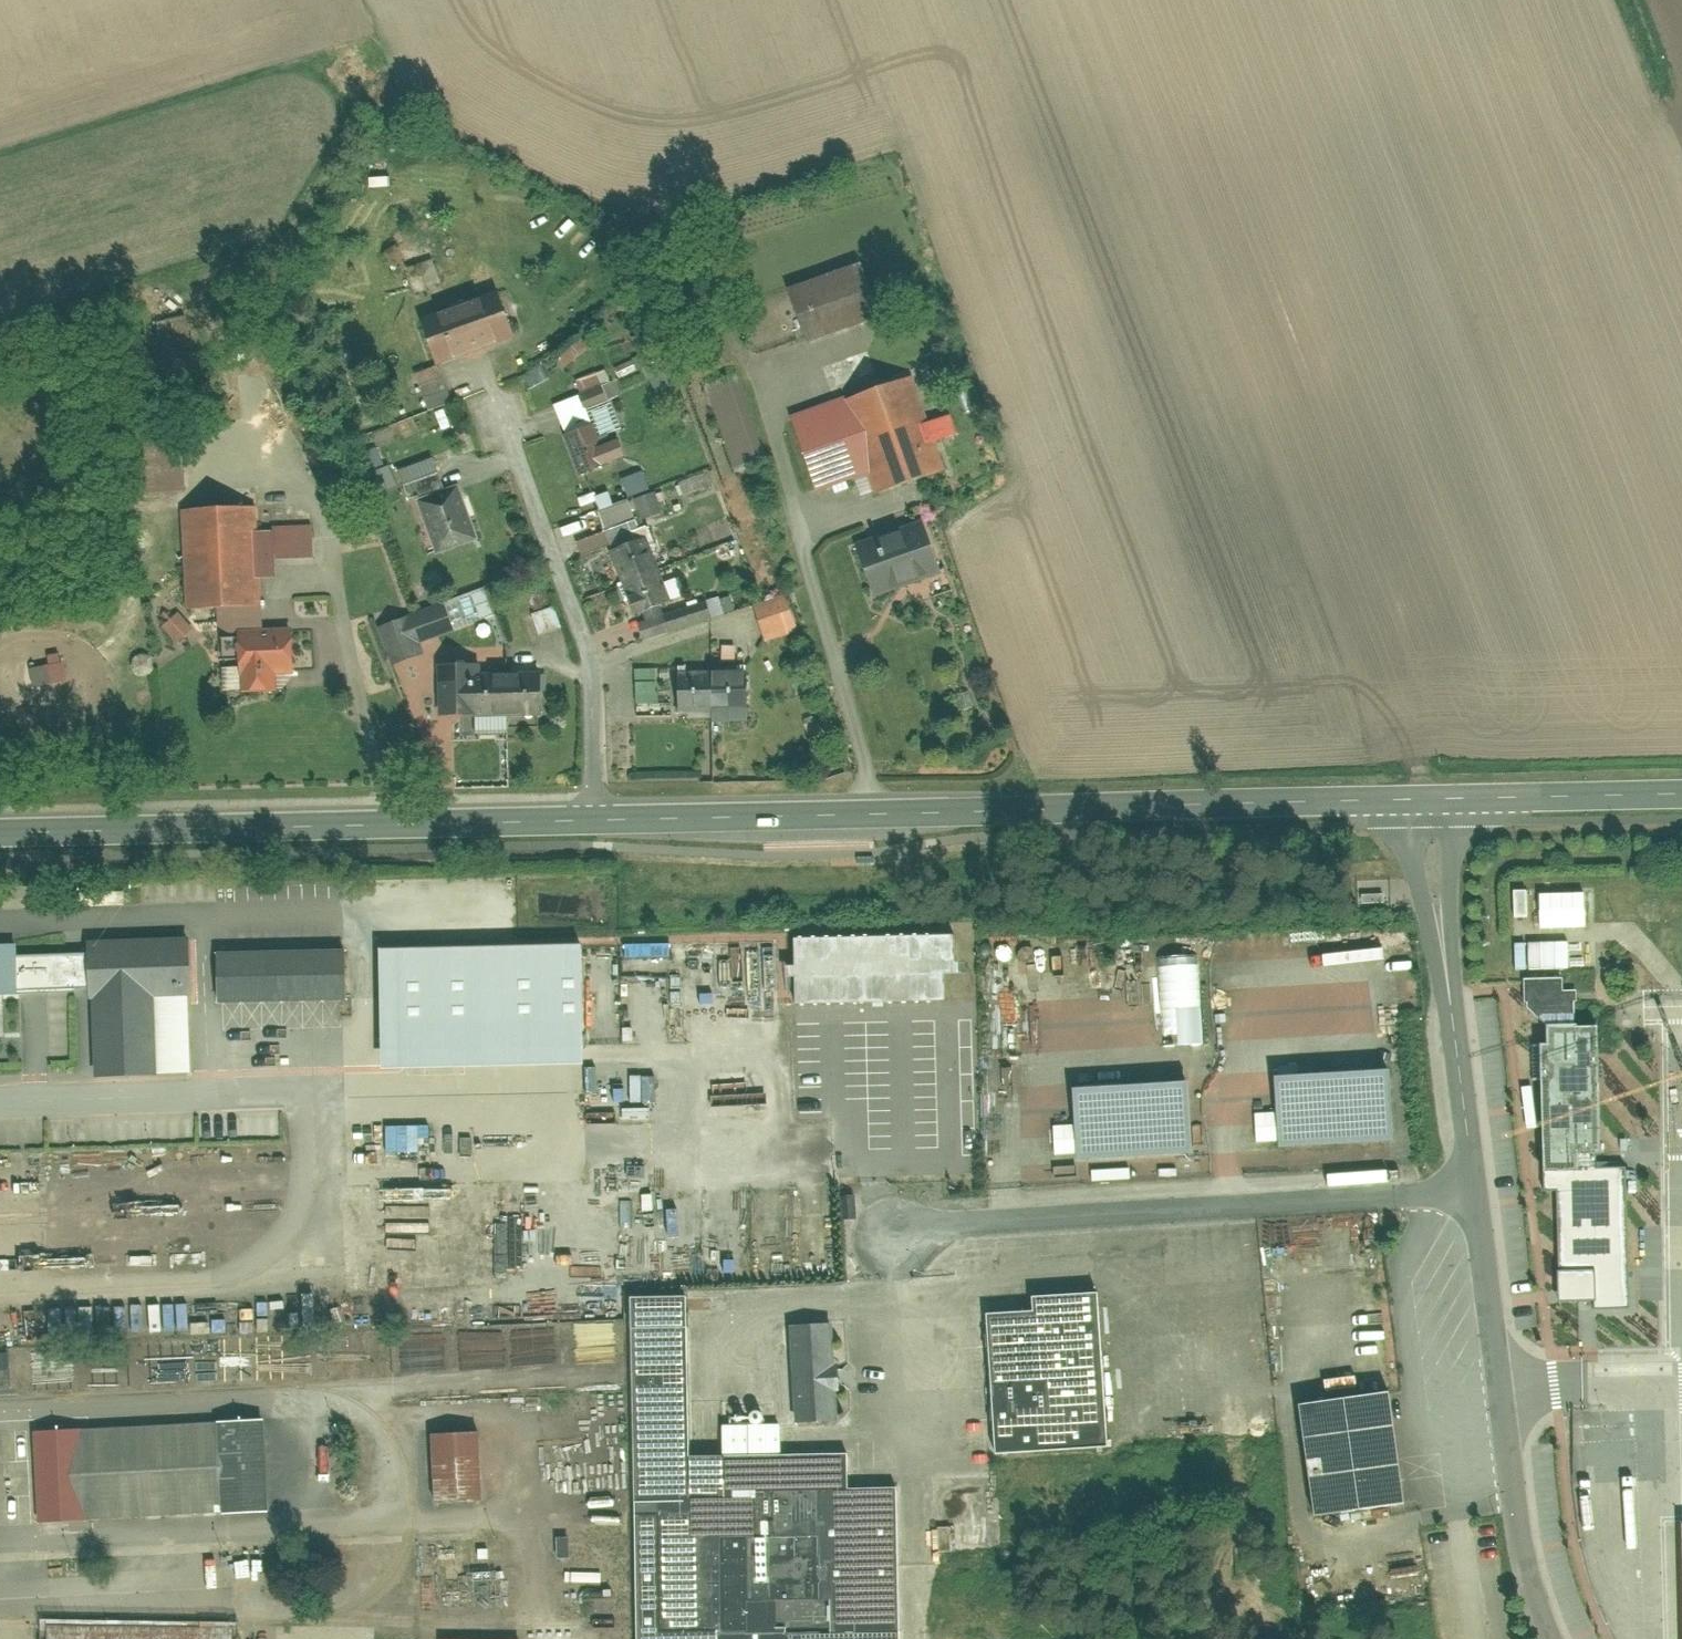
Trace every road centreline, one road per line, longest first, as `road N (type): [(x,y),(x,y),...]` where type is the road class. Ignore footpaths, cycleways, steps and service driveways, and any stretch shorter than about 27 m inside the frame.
road 1 (secondary): [(1407,799),(598,820)]
road 2 (secondary): [(598,820),(0,831)]
road 3 (residential): [(887,1224),(1477,1190)]
road 4 (residential): [(1552,1638),(1518,1511),(1477,1190)]
road 5 (residential): [(503,420),(585,647),(598,820)]
road 6 (residential): [(1477,1190),(1446,959)]
road 7 (secondary): [(1681,794),(1453,798)]
road 8 (residential): [(1407,799),(1415,871),(1446,959)]
road 9 (residential): [(1446,959),(1453,798)]

